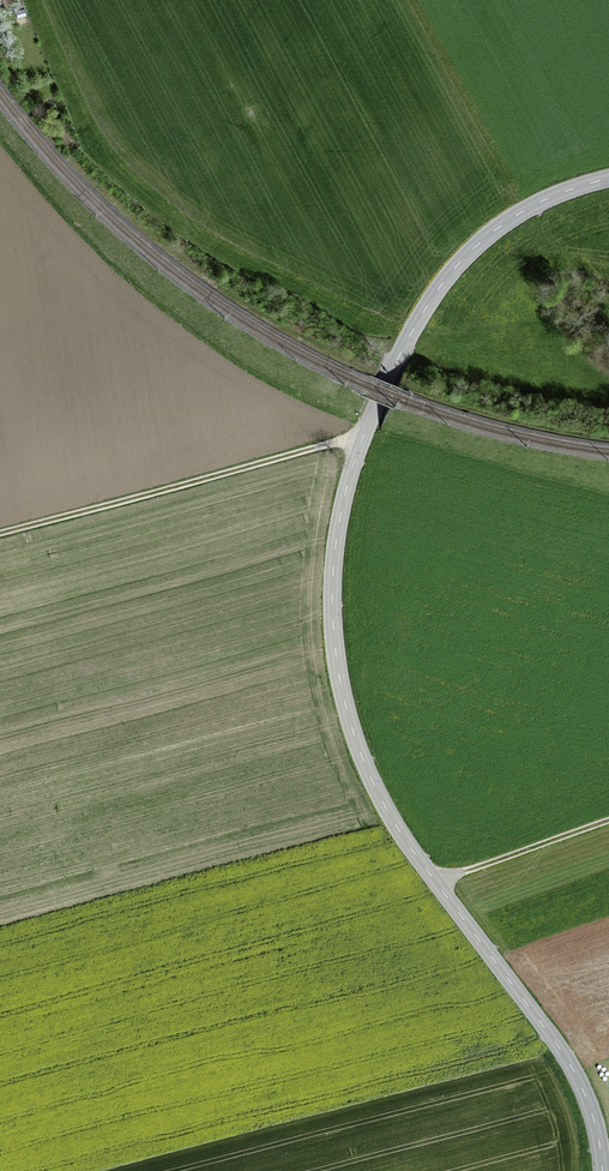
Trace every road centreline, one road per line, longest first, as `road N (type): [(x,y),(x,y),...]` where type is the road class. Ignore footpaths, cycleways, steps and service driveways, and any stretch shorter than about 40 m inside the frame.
road 1 (tertiary): [(602,1170),(587,1099),(564,1057),(415,855),(376,788),(339,677),(332,597),(356,453),(419,319),(464,257),(504,223),(608,178)]
road 2 (track): [(0,533),(360,443)]
road 3 (track): [(434,881),(608,819)]

